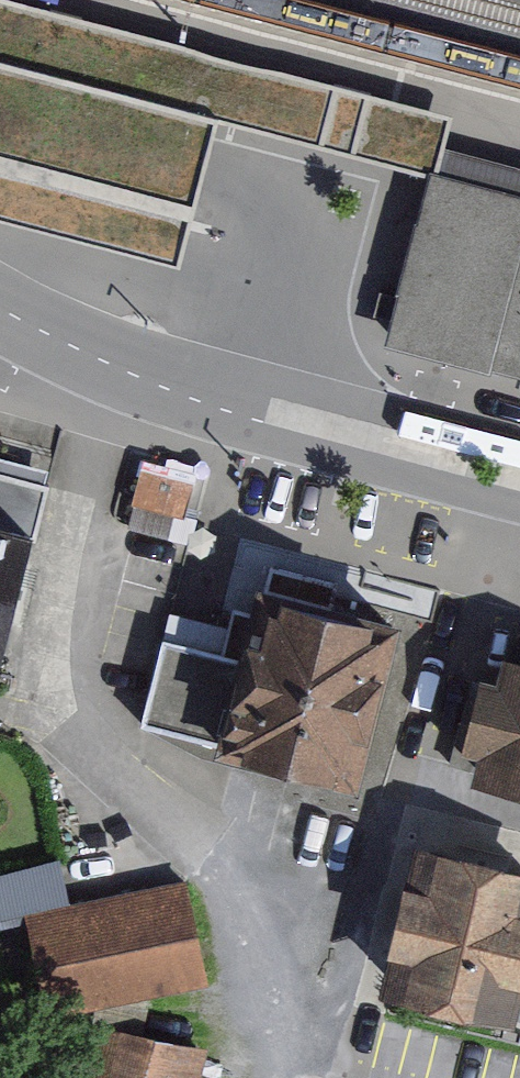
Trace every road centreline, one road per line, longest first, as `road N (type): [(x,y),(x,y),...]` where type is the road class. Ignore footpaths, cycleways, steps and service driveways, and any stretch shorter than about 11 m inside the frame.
road 1 (residential): [(0,308),(124,369),(519,478)]

